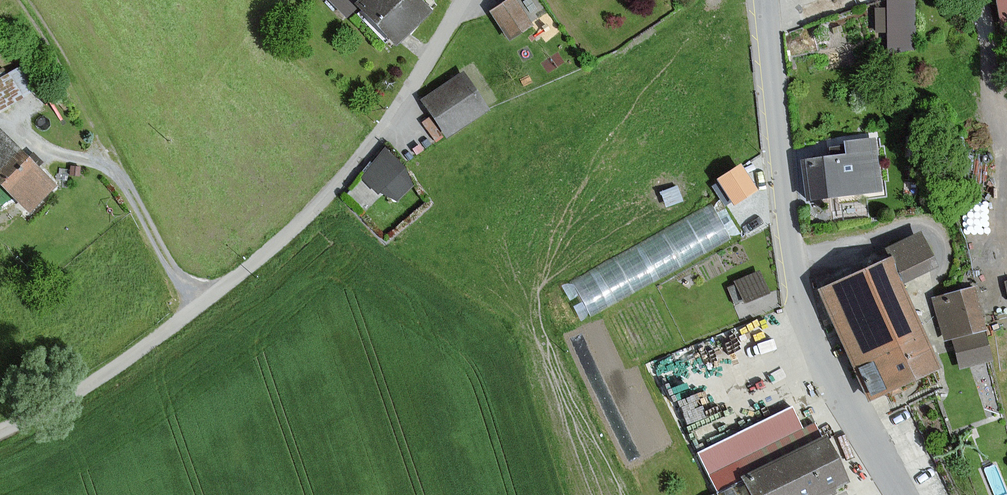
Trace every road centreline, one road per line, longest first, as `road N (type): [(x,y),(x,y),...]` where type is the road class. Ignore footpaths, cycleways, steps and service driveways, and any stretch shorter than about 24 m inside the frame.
road 1 (residential): [(768,0),(796,277),(820,361),(895,494)]
road 2 (unclassified): [(346,179),(150,343),(61,402),(0,430)]
road 3 (residential): [(464,0),(346,179)]

